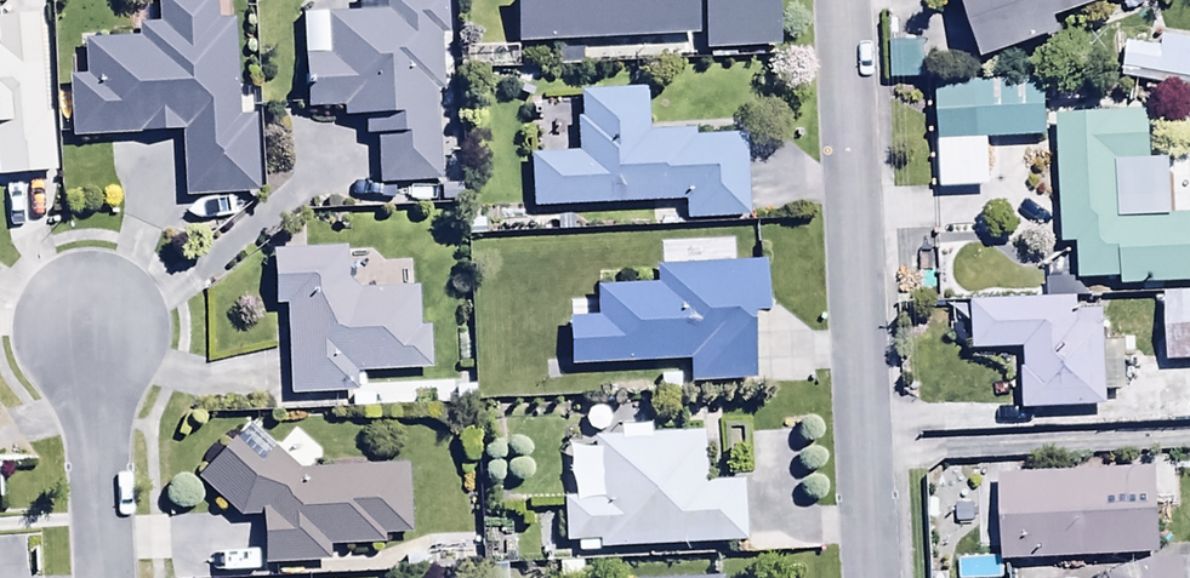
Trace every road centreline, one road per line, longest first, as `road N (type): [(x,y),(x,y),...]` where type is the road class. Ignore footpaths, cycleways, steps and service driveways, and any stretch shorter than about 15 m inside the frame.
road 1 (residential): [(841,0),(870,577)]
road 2 (residential): [(101,577),(89,327)]

